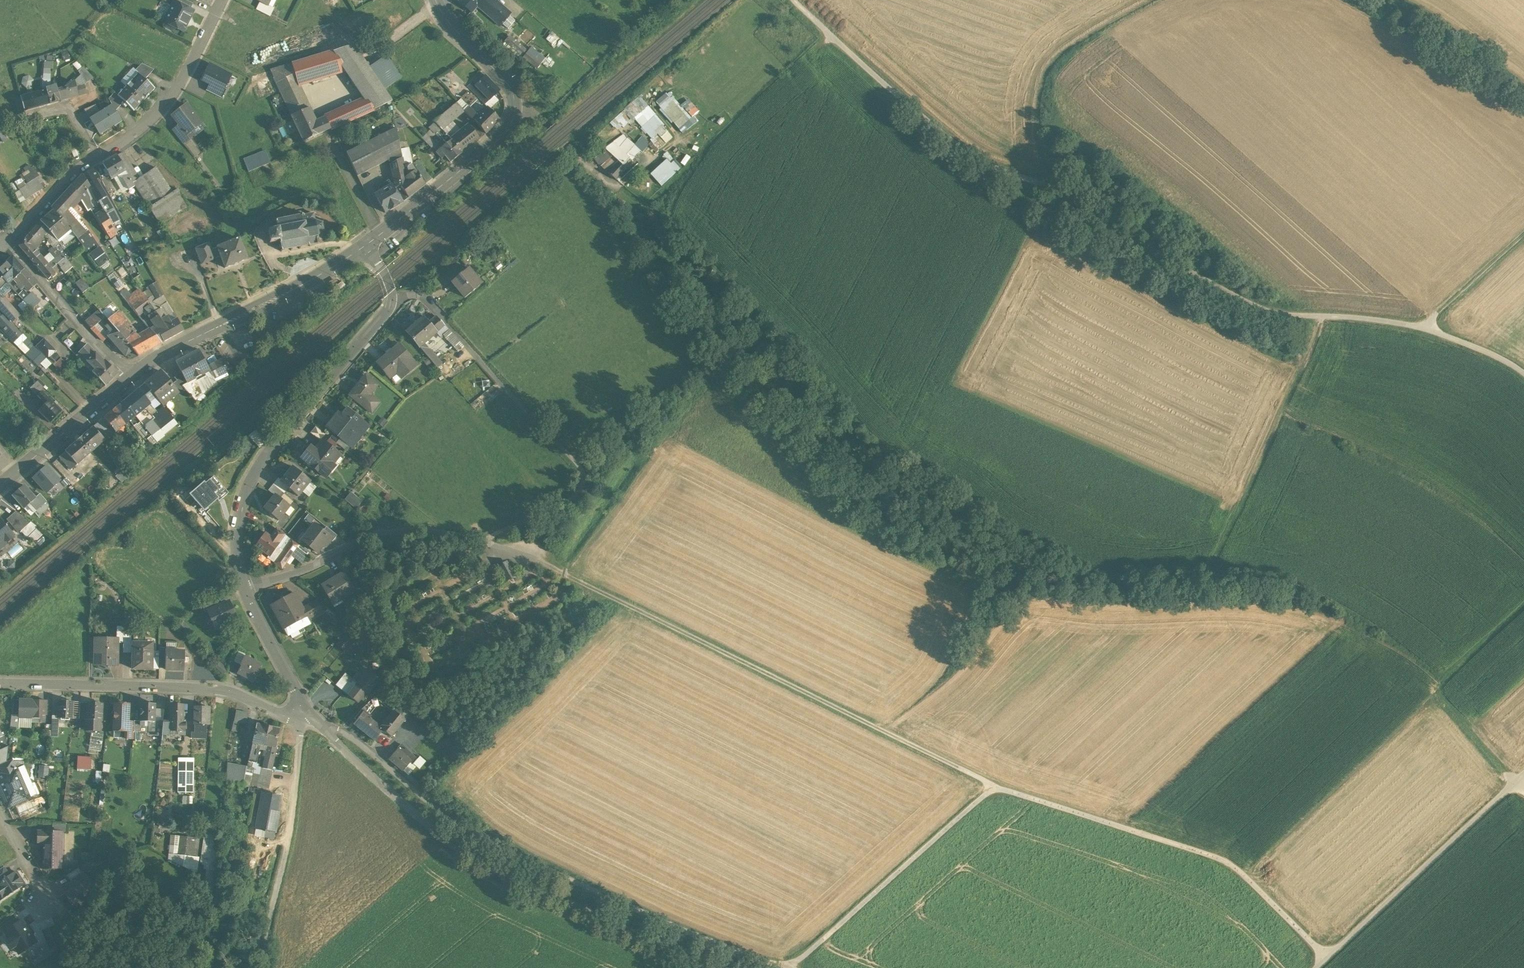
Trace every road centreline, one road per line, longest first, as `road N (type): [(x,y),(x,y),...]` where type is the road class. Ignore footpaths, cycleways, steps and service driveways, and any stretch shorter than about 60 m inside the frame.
road 1 (track): [(1523,375),(1429,329),(1284,315),(1212,283),(1070,196),(970,154),(798,0)]
road 2 (residential): [(720,967),(480,863),(302,713)]
road 3 (track): [(993,788),(564,573)]
road 4 (residential): [(365,243),(396,298),(249,484),(236,546),(246,591)]
road 5 (track): [(425,800),(472,835),(661,920),(795,967)]
road 6 (track): [(1326,959),(1228,865),(993,788)]
road 7 (residential): [(246,591),(375,536),(407,531),(501,545),(564,573)]
road 8 (residential): [(302,713),(276,712),(220,689),(0,684)]
road 9 (track): [(1523,776),(1317,967)]
road 10 (track): [(480,357),(583,477),(572,494),(483,540)]
road 11 (secondary): [(128,374),(365,243)]
road 12 (track): [(793,966),(993,788)]
road 13 (track): [(1219,562),(1324,317)]
road 14 (track): [(1523,609),(1451,673),(1439,701),(1523,792)]
road 15 (secondary): [(365,243),(515,125),(521,107)]
road 16 (residential): [(96,157),(164,105),(222,0)]
road 17 (residential): [(128,374),(6,244)]
road 18 (secondary): [(0,485),(128,374)]
road 19 (secondary): [(521,107),(436,0)]
road 20 (residential): [(246,591),(302,713)]
road 21 (track): [(1429,329),(1439,311),(1523,237)]
road 22 (residential): [(6,244),(96,157)]

